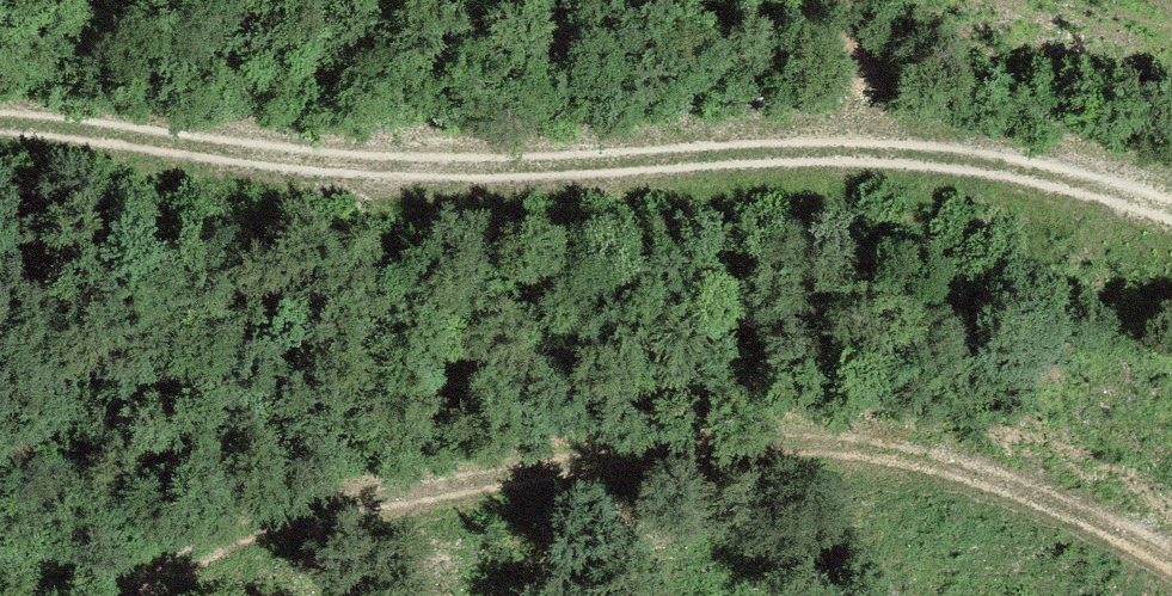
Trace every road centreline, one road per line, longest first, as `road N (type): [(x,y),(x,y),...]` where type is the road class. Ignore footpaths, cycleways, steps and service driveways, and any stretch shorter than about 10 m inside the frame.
road 1 (track): [(1171,218),(1025,180),(895,159),(382,166),(168,149),(0,124)]
road 2 (track): [(1171,562),(974,470),(817,435),(569,464),(244,530),(139,595)]

